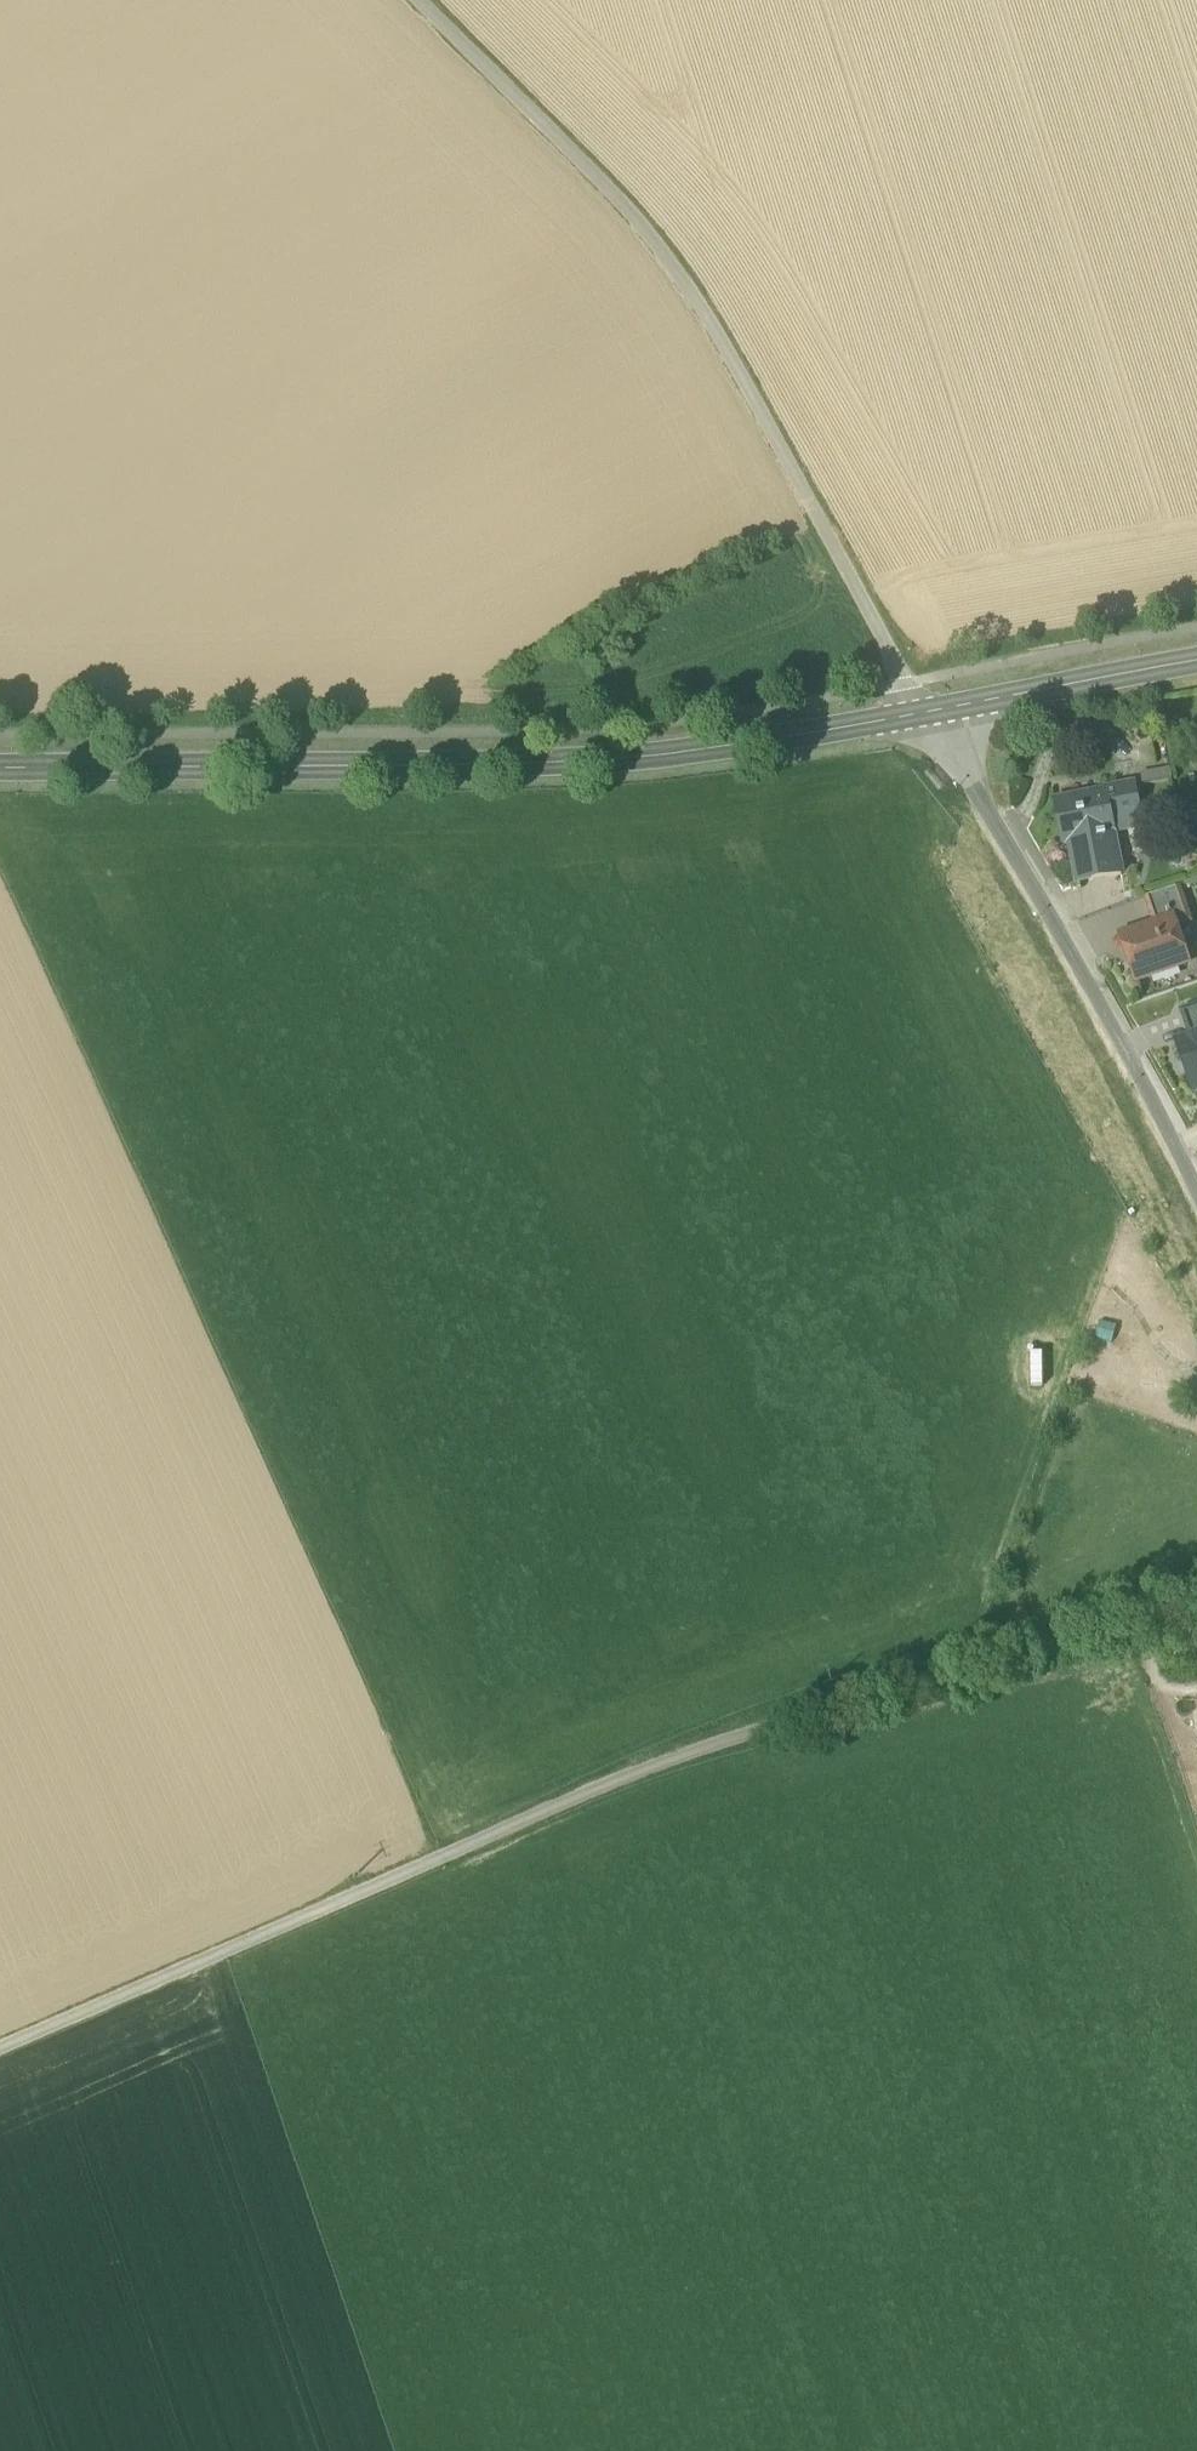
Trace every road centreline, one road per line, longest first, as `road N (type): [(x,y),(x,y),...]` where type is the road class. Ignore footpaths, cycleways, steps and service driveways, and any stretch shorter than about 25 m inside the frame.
road 1 (unclassified): [(0,2047),(636,1770),(1196,1606)]
road 2 (tertiary): [(0,768),(542,763),(654,756),(922,713)]
road 3 (unclassified): [(421,0),(595,175),(681,279),(723,341),(922,713)]
road 4 (unclassified): [(922,713),(1171,1126),(1196,1192)]
road 5 (tertiary): [(922,713),(1196,664)]

